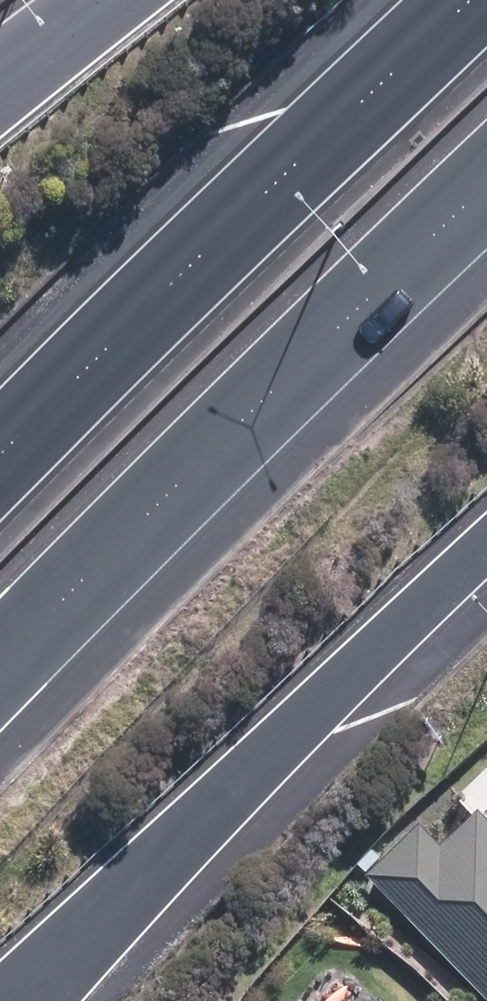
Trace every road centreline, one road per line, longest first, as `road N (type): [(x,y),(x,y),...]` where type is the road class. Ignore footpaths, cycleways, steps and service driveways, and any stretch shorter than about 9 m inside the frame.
road 1 (motorway): [(486,183),(0,657)]
road 2 (motorway): [(486,538),(14,1000)]
road 3 (motorway): [(0,454),(469,0)]
road 4 (motorway): [(0,93),(123,0)]

